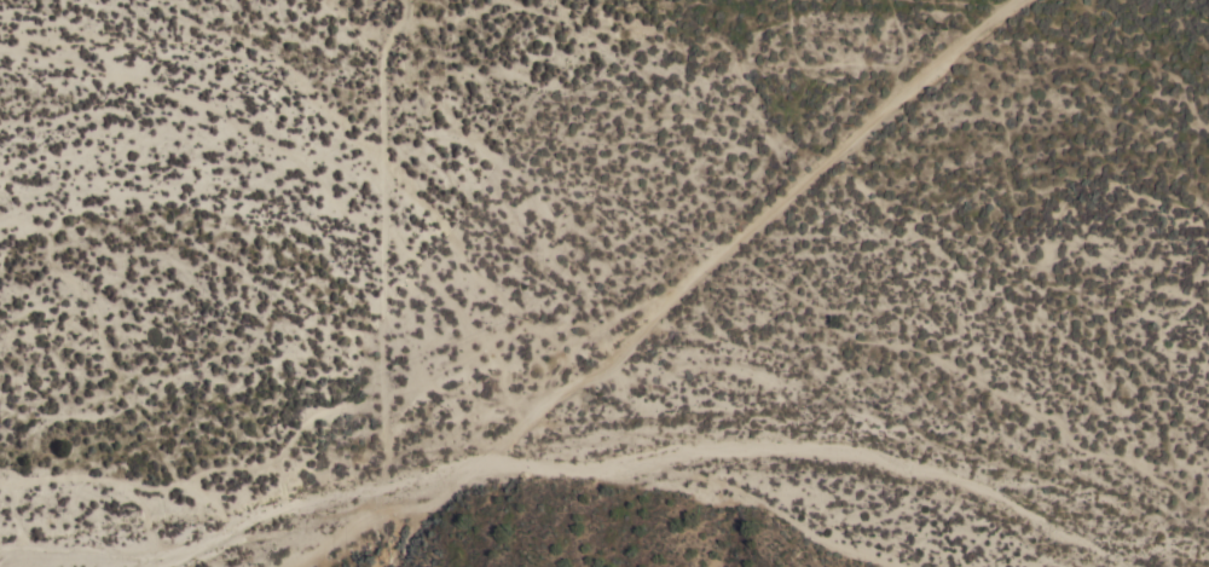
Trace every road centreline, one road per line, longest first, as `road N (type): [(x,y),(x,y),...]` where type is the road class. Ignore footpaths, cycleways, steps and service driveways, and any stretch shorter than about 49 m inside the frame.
road 1 (track): [(1016,0),(754,226)]
road 2 (track): [(510,432),(426,502),(394,566)]
road 3 (track): [(728,249),(612,347)]

